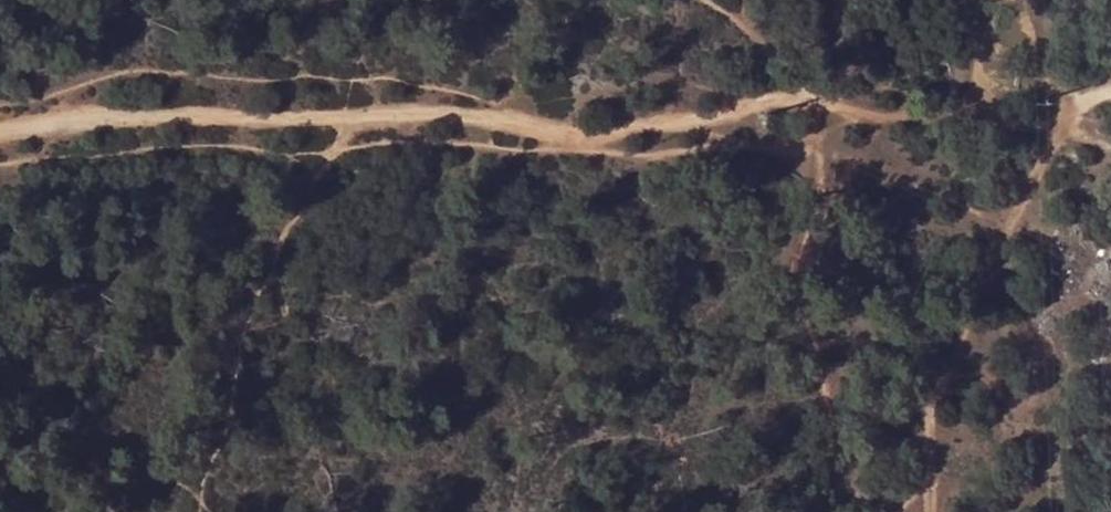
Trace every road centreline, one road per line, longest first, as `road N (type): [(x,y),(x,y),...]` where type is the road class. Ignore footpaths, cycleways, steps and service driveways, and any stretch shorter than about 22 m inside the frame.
road 1 (track): [(0,124),(627,126),(850,108),(1007,126),(1110,105)]

